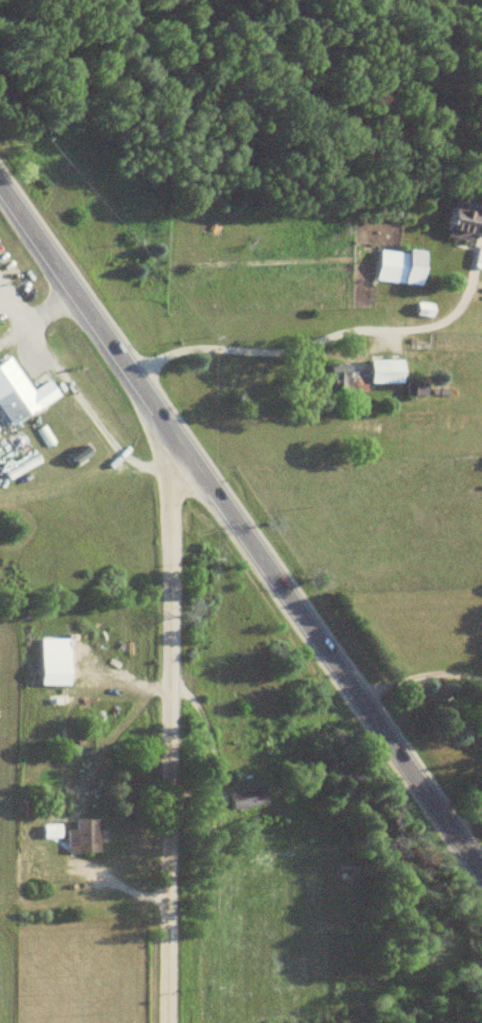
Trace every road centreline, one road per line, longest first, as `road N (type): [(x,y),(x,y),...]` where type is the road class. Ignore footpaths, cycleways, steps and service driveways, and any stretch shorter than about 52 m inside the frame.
road 1 (tertiary): [(481,878),(0,192)]
road 2 (residential): [(156,1022),(164,428)]

